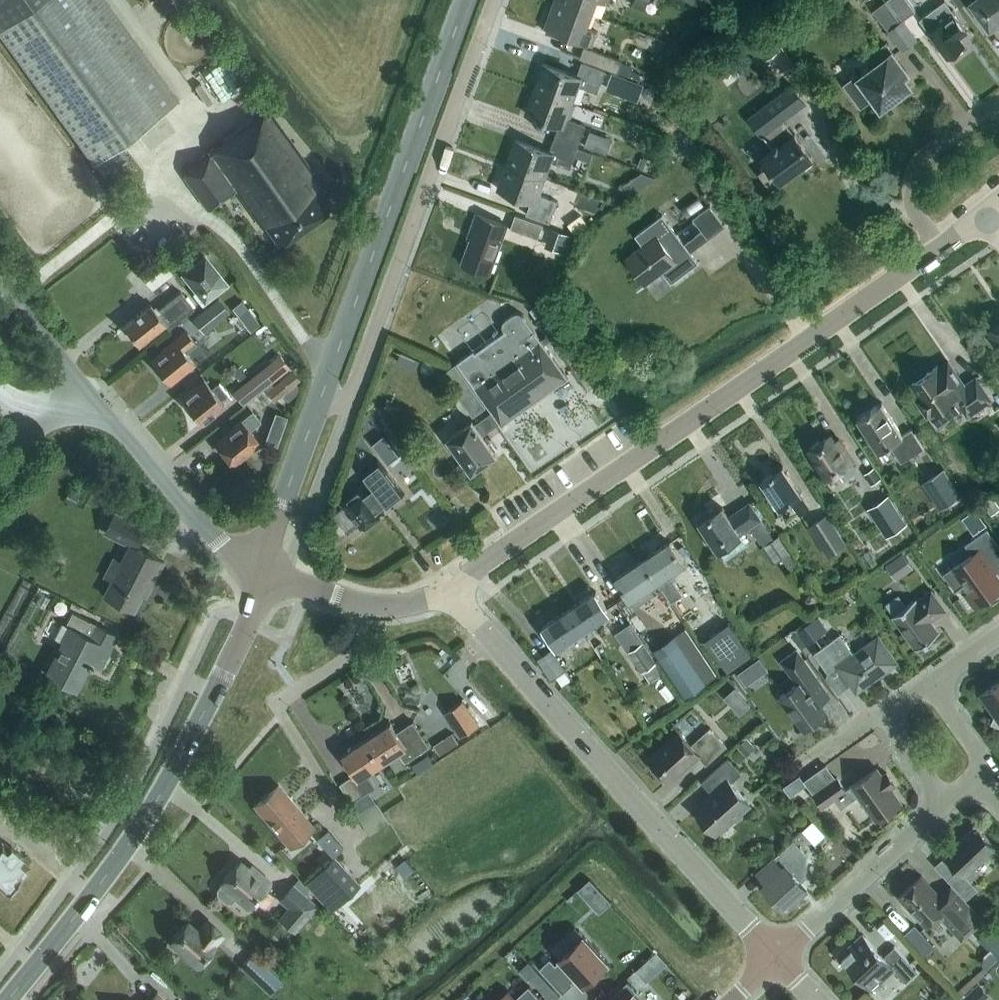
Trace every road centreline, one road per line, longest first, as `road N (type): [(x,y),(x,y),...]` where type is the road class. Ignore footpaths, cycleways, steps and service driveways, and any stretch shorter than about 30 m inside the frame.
road 1 (unclassified): [(448,591),(937,249)]
road 2 (secondary): [(7,999),(77,917),(183,754),(263,572)]
road 3 (unclassified): [(779,958),(448,591)]
road 4 (residential): [(497,0),(348,407),(321,398)]
road 5 (secondary): [(321,398),(468,0)]
road 6 (unclassified): [(263,572),(225,553),(86,388)]
road 7 (residential): [(779,958),(947,803)]
road 8 (residential): [(937,249),(915,210),(912,176),(919,161),(998,101)]
road 9 (unclassified): [(448,591),(405,606),(376,606),(263,572)]
road 10 (secondary): [(263,572),(321,398)]
road 11 (unclassified): [(86,388),(0,278)]
road 12 (residential): [(976,776),(991,759),(931,683)]

